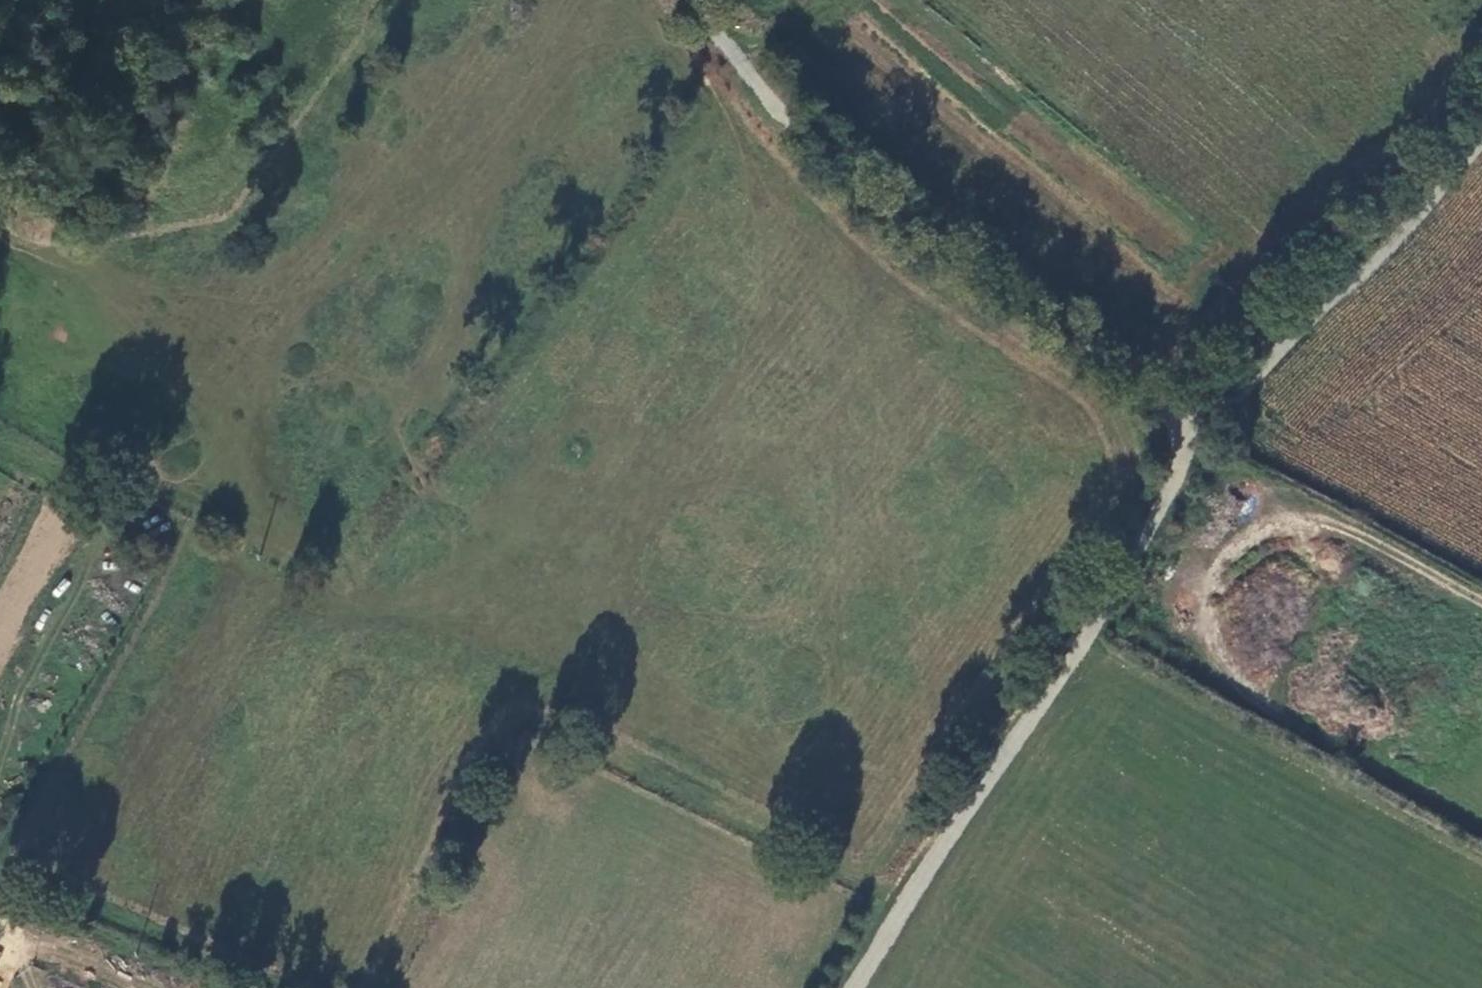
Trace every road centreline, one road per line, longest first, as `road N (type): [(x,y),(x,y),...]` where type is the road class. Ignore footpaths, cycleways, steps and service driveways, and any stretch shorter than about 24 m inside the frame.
road 1 (track): [(1481,136),(1207,420),(866,987)]
road 2 (track): [(1207,420),(752,54),(705,0)]

